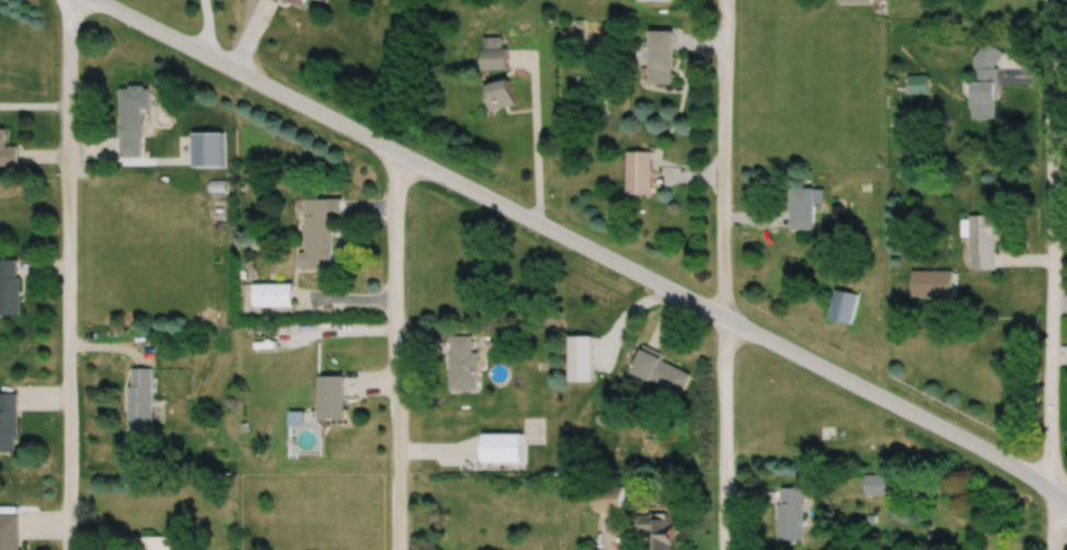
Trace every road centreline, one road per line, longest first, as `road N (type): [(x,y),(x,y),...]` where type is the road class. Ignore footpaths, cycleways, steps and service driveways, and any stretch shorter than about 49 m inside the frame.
road 1 (tertiary): [(92,0),(1066,502)]
road 2 (residential): [(68,0),(72,549)]
road 3 (residential): [(1046,0),(1053,490)]
road 4 (residential): [(395,154),(398,549)]
road 5 (residential): [(725,0),(725,328)]
road 6 (residential): [(725,328),(727,549)]

